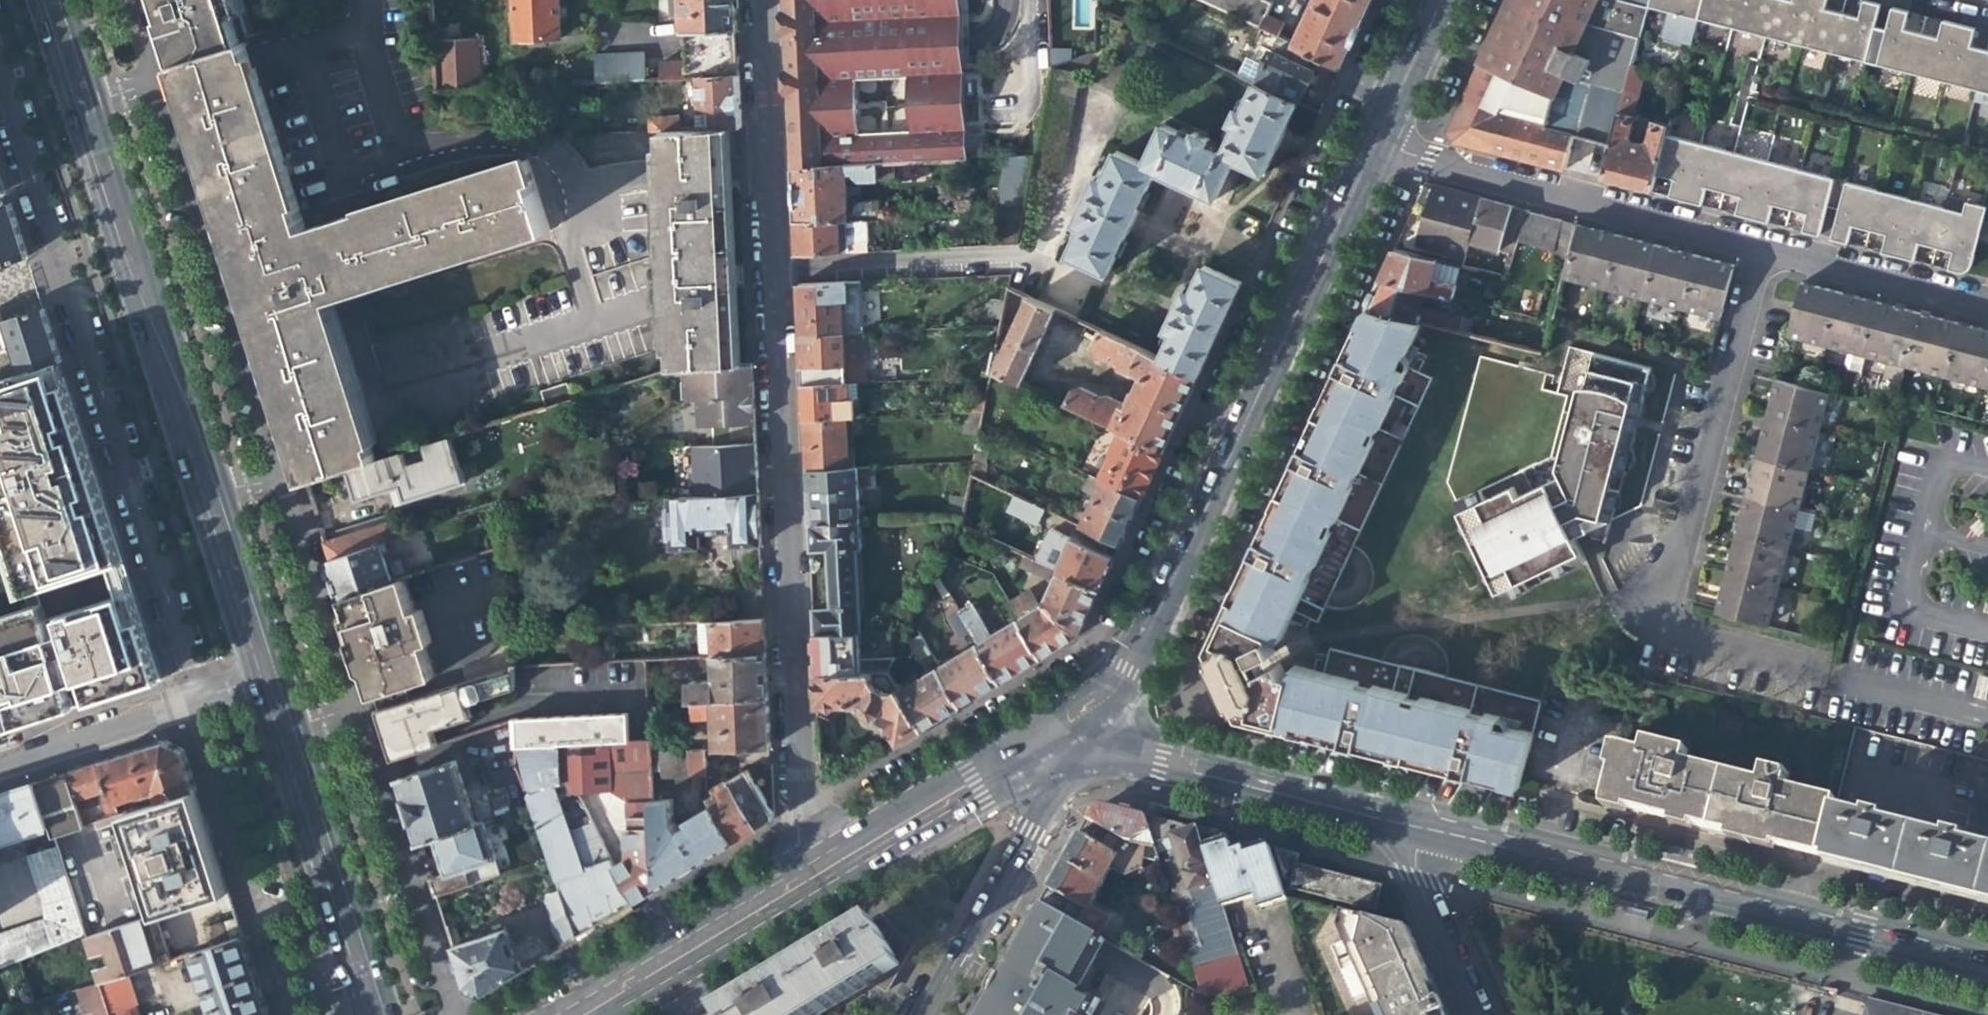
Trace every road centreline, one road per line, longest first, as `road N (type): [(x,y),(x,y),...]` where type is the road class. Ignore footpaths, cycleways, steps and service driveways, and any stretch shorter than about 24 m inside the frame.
road 1 (residential): [(754,0),(798,880)]
road 2 (residential): [(1082,730),(1357,141)]
road 3 (residential): [(1987,961),(1380,806)]
road 4 (residential): [(1357,141),(1761,246)]
road 5 (residential): [(1761,246),(1648,627)]
road 6 (secondary): [(154,346),(43,0)]
road 7 (secondary): [(265,677),(369,1014)]
road 8 (secondary): [(154,346),(265,677)]
road 9 (residential): [(916,1014),(1082,730)]
road 10 (residential): [(798,880),(1082,730)]
road 11 (residential): [(1082,730),(1380,806)]
road 12 (residential): [(0,764),(265,677)]
road 13 (residential): [(558,1014),(798,880)]
road 14 (residential): [(1761,246),(1987,306)]
road 15 (residential): [(1475,1014),(1380,806)]
road 16 (residential): [(1357,141),(1420,0)]

